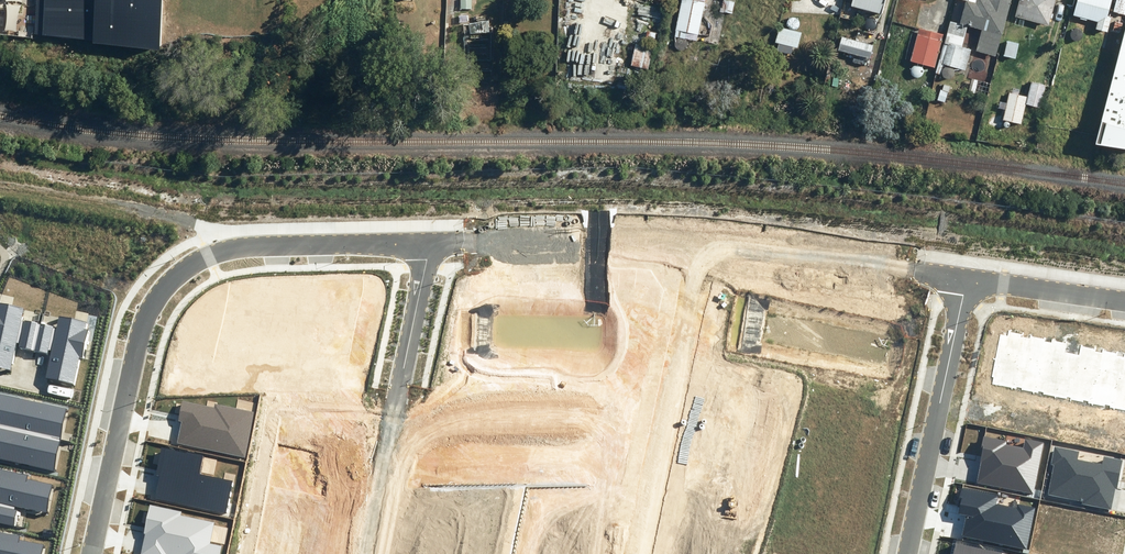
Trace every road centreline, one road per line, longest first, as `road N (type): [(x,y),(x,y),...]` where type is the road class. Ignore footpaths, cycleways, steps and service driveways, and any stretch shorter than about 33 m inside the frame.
road 1 (residential): [(92,553),(140,334),(163,289),(226,250),(431,244)]
road 2 (residential): [(695,241),(630,553)]
road 3 (residential): [(431,244),(364,553)]
road 4 (residential): [(966,279),(907,553)]
road 5 (residential): [(695,241),(966,279)]
road 6 (residential): [(431,244),(695,241)]
road 7 (residential): [(966,279),(1124,302)]

